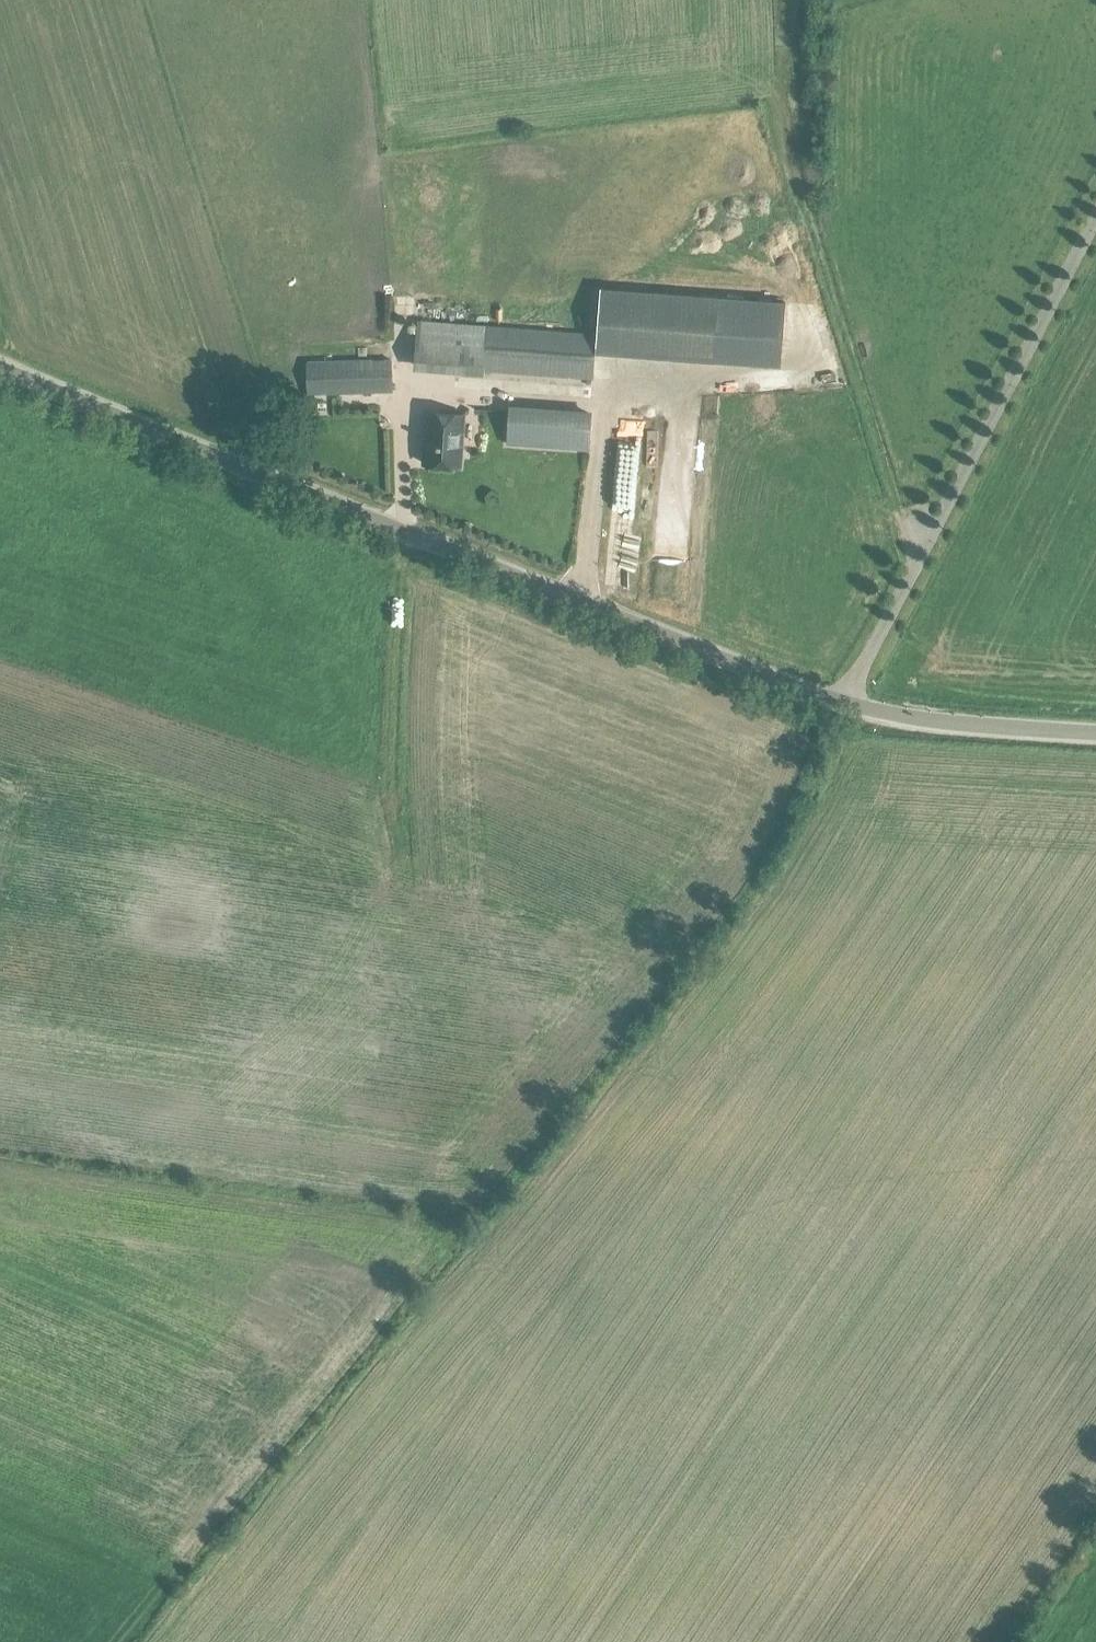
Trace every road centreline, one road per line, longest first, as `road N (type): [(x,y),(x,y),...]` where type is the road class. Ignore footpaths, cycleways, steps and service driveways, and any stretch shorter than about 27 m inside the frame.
road 1 (unclassified): [(843,707),(0,371)]
road 2 (unclassified): [(843,707),(1095,217)]
road 3 (unclassified): [(1095,735),(843,707)]

